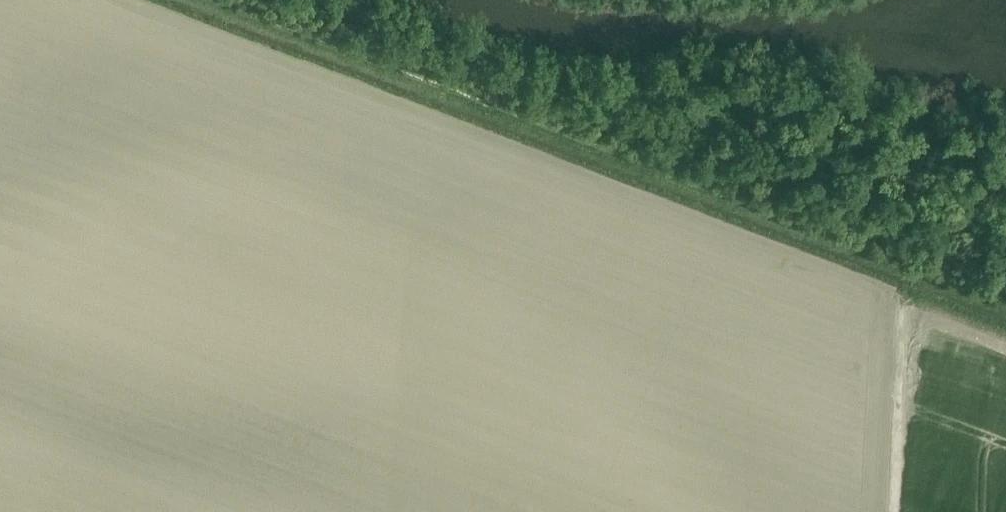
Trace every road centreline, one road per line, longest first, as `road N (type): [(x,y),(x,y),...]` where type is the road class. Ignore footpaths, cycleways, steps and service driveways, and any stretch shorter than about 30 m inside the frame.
road 1 (track): [(203,0),(1005,308)]
road 2 (track): [(893,511),(903,309)]

